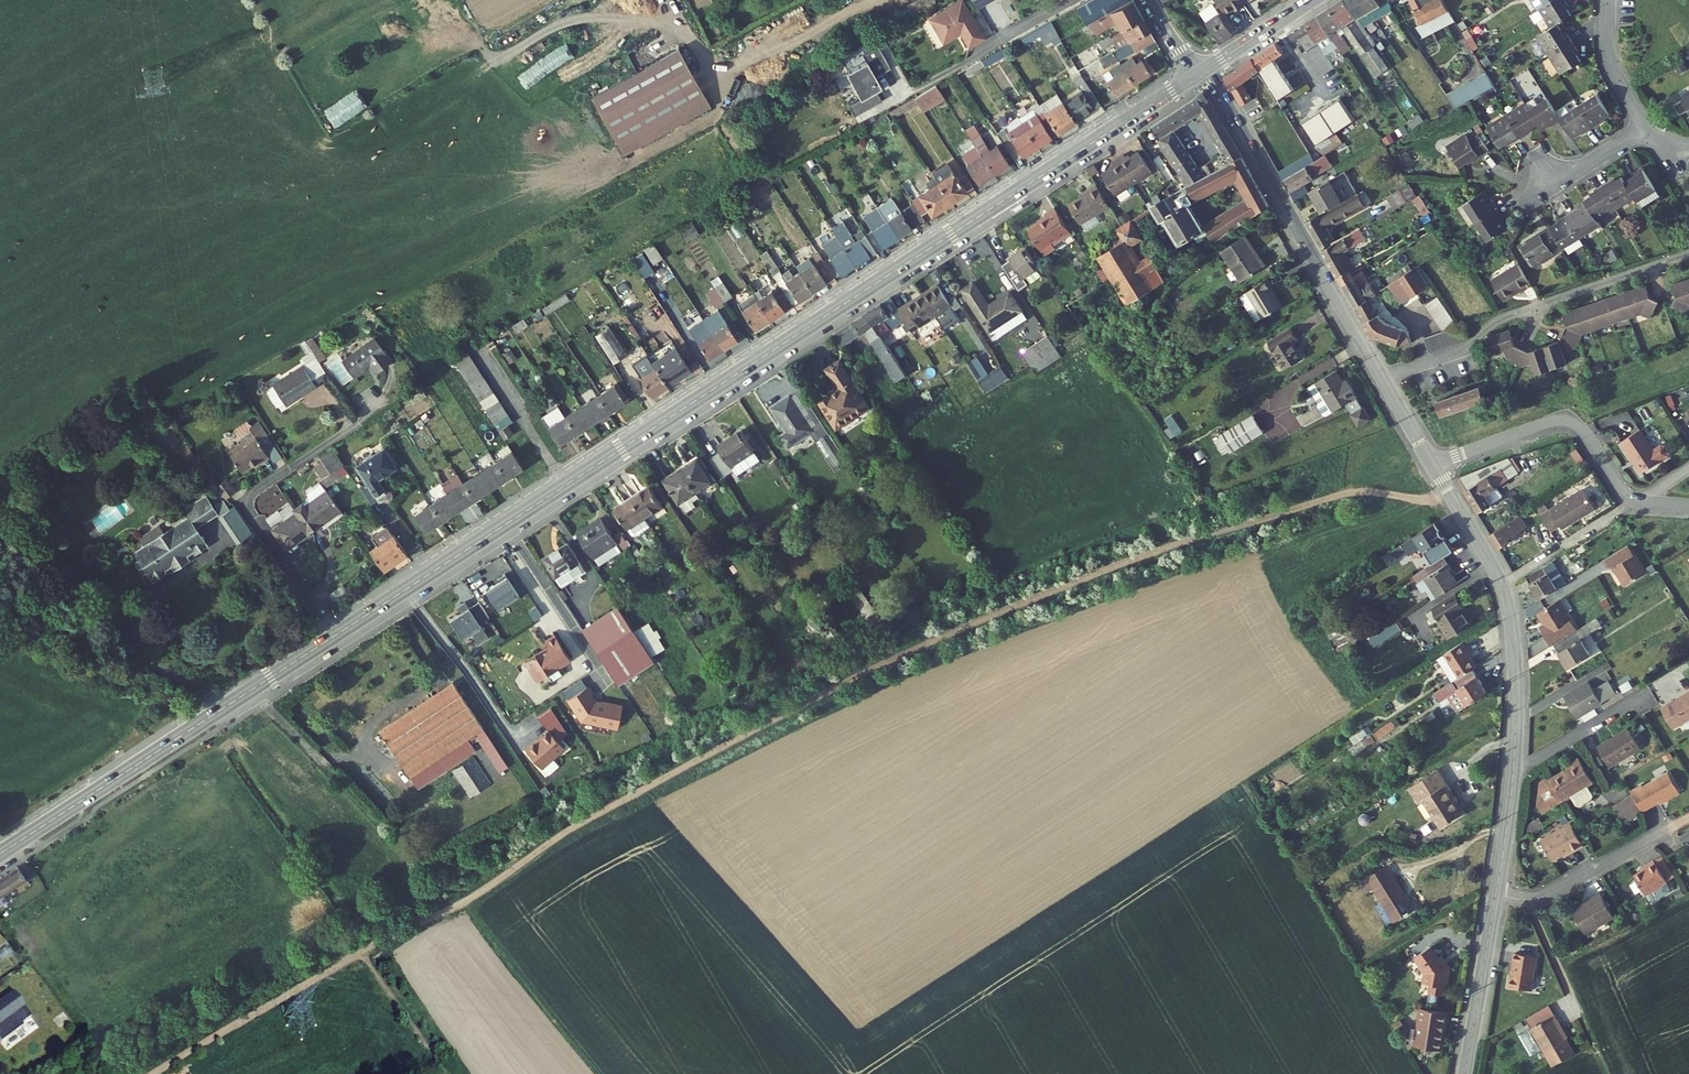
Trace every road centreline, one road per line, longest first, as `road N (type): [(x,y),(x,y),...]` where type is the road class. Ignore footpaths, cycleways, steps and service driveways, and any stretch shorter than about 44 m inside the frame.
road 1 (tertiary): [(0,854),(1192,79)]
road 2 (tertiary): [(1381,376),(1207,70)]
road 3 (residential): [(1381,376),(1457,351),(1500,320),(1688,254)]
road 4 (tertiary): [(1495,897),(1515,751),(1513,639),(1503,588)]
road 5 (residential): [(1495,897),(1542,898),(1669,829)]
road 6 (track): [(1607,1073),(1528,900)]
road 7 (tertiary): [(1465,1073),(1495,897)]
road 8 (residential): [(1635,500),(1503,588)]
road 9 (track): [(447,1073),(361,952)]
road 10 (tertiary): [(1503,588),(1433,465)]
road 11 (residential): [(1609,0),(1610,63),(1648,124)]
road 12 (residential): [(1648,124),(1538,194)]
road 13 (tertiary): [(1207,70),(1314,0)]
road 14 (residential): [(1433,465),(1553,423)]
road 15 (residential): [(1553,423),(1578,426),(1635,500)]

